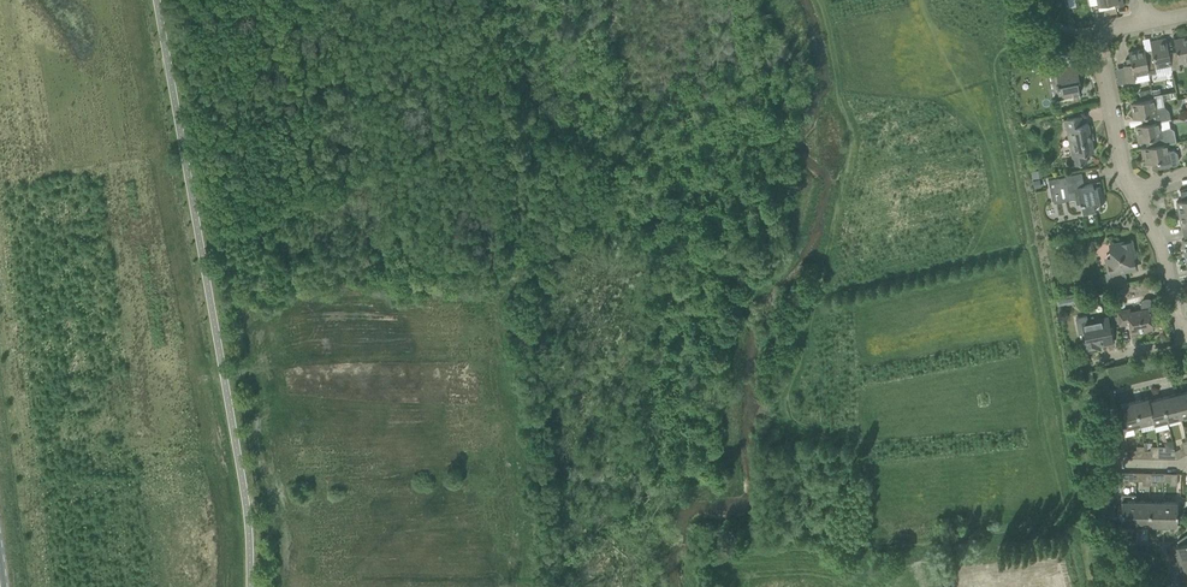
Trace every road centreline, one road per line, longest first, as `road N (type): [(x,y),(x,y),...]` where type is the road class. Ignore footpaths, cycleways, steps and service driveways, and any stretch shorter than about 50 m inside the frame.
road 1 (track): [(1092,586),(993,63),(1032,40),(1043,18)]
road 2 (residential): [(1128,189),(1100,31),(1146,22)]
road 3 (residential): [(1186,332),(1172,268),(1128,189)]

